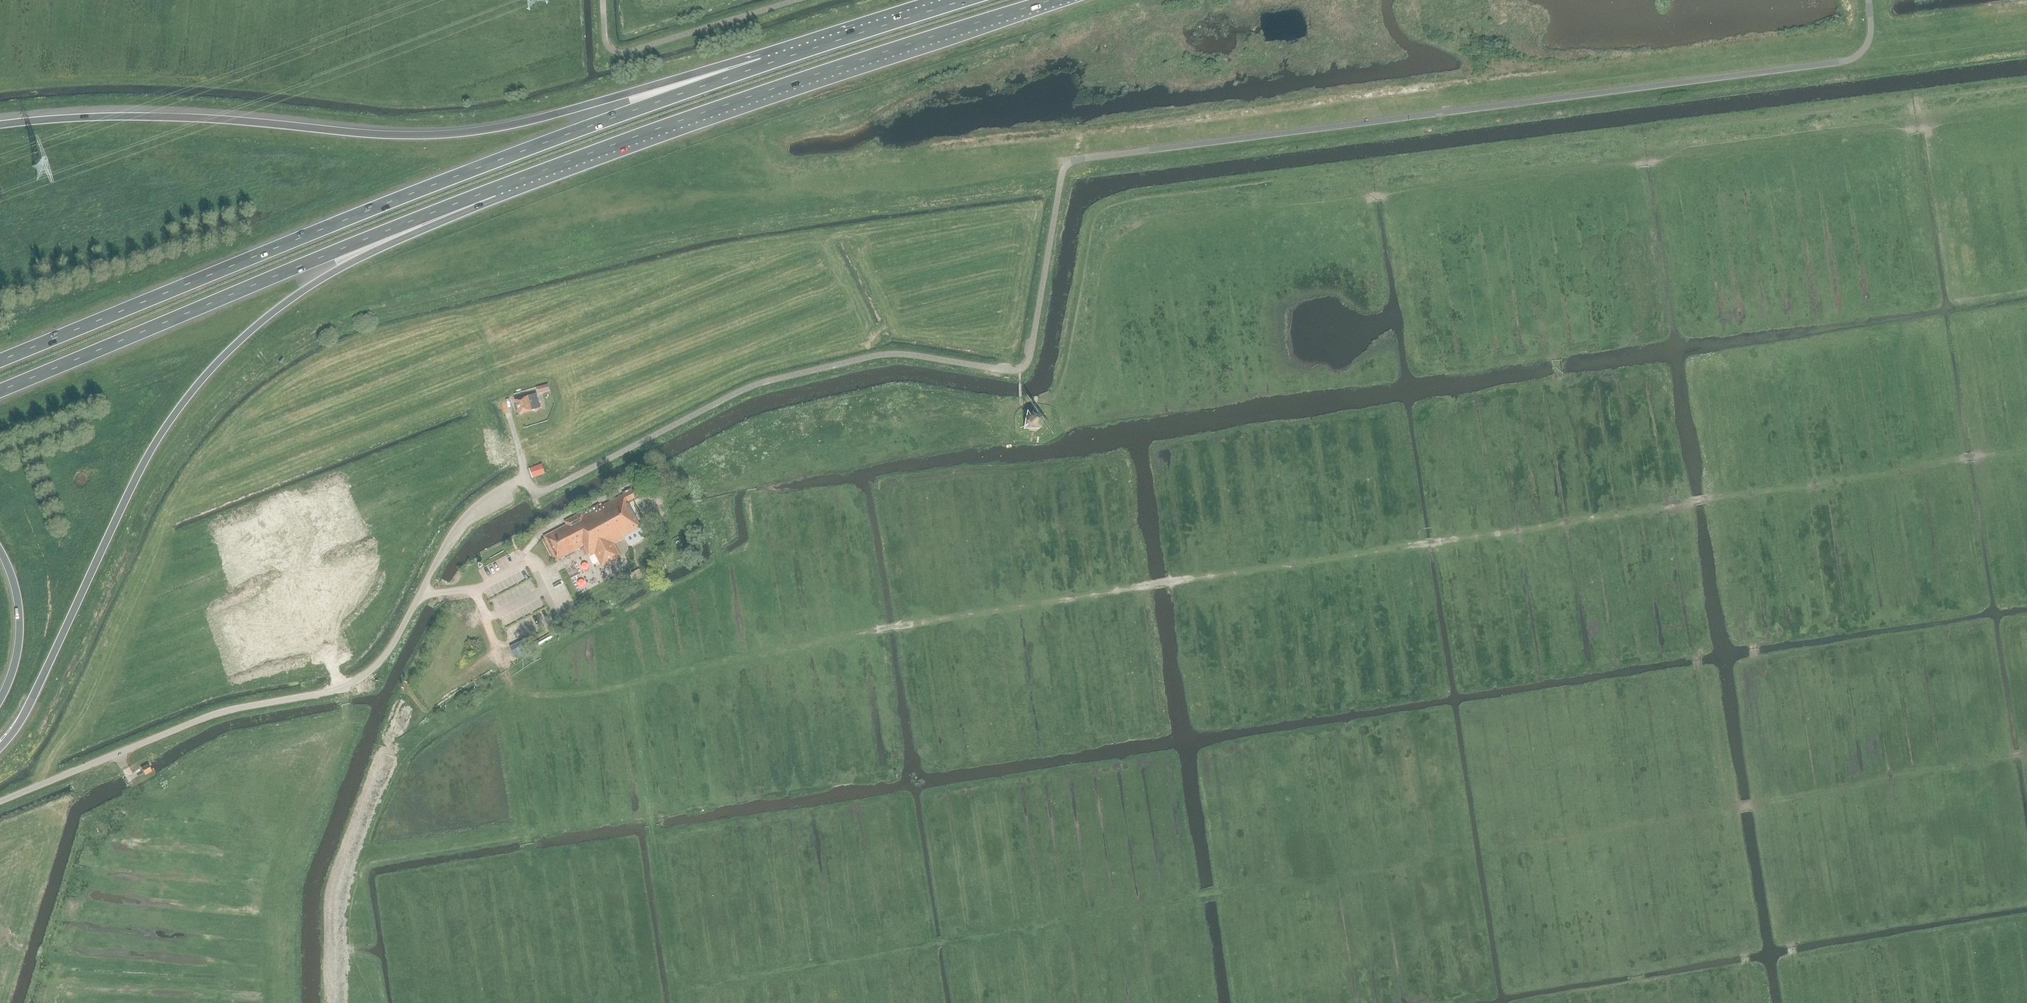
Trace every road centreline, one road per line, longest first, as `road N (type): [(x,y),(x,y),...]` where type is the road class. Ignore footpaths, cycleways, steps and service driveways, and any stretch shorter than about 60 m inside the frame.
road 1 (trunk): [(823,45),(521,151),(0,361)]
road 2 (trunk): [(823,45),(758,55),(515,124),(438,135),(197,118),(0,125)]
road 3 (trunk): [(0,749),(22,720),(146,459),(213,366),(303,291),(494,189)]
road 4 (trunk): [(494,189),(1052,0)]
road 5 (trunk): [(0,390),(494,189)]
road 6 (unclassified): [(419,594),(388,653),(341,688),(218,713),(0,802)]
road 7 (unclassified): [(419,594),(468,512),(526,477)]
road 8 (trunk): [(0,549),(21,629),(0,701)]
road 9 (trunk): [(967,0),(823,45)]

